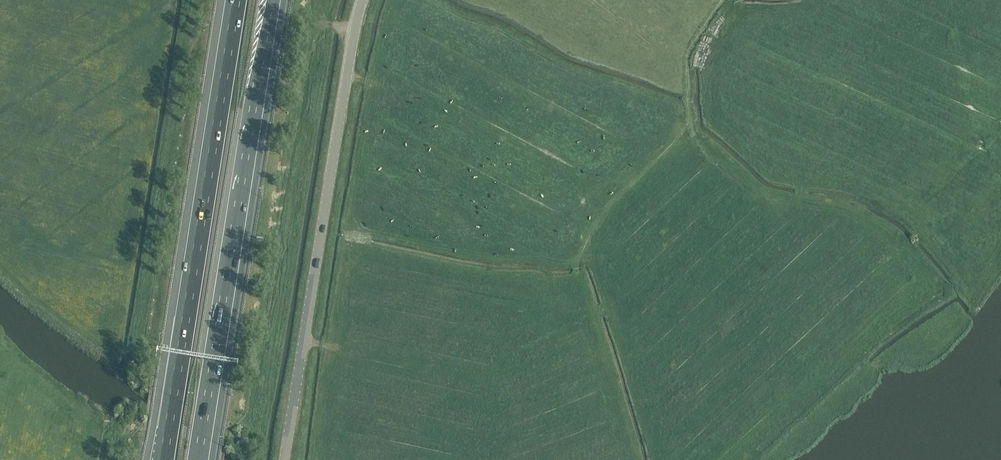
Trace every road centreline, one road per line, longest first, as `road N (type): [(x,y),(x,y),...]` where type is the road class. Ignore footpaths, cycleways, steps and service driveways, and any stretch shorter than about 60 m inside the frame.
road 1 (unclassified): [(284,459),(363,0)]
road 2 (motorway): [(198,459),(273,0)]
road 3 (motorway): [(237,0),(163,459)]
road 4 (track): [(577,275),(601,216),(682,133)]
road 5 (track): [(722,0),(688,55),(691,120),(682,133)]

